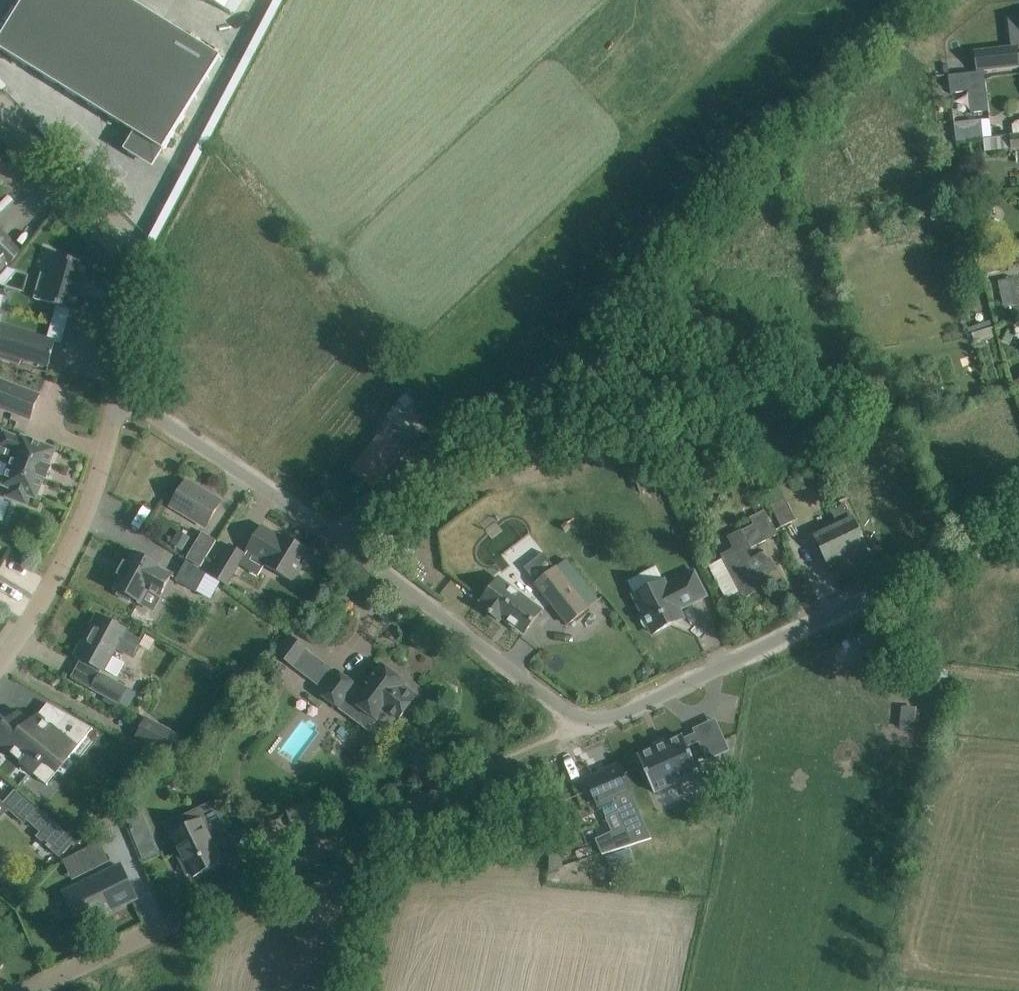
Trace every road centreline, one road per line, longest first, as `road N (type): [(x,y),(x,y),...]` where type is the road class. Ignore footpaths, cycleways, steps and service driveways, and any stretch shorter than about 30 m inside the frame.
road 1 (residential): [(572,714),(269,491),(120,403)]
road 2 (residential): [(572,714),(614,719),(1018,529)]
road 3 (track): [(168,912),(555,737),(572,714)]
road 4 (residential): [(120,403),(111,242),(0,127)]
road 5 (residential): [(0,670),(45,605),(89,516),(120,403)]
road 6 (track): [(16,990),(168,912)]

